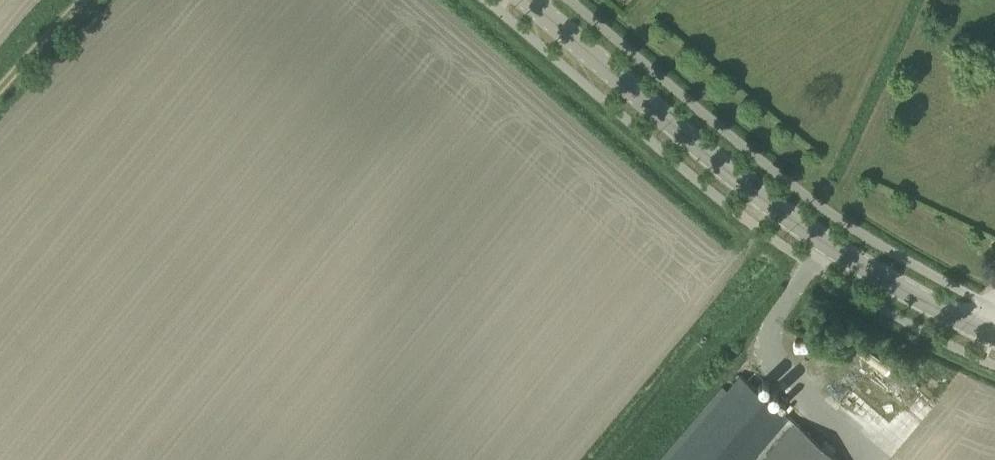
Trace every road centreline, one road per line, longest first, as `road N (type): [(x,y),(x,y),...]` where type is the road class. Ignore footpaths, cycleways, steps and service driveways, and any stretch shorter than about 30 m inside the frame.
road 1 (tertiary): [(994,339),(878,271),(527,0)]
road 2 (track): [(0,86),(84,0)]

